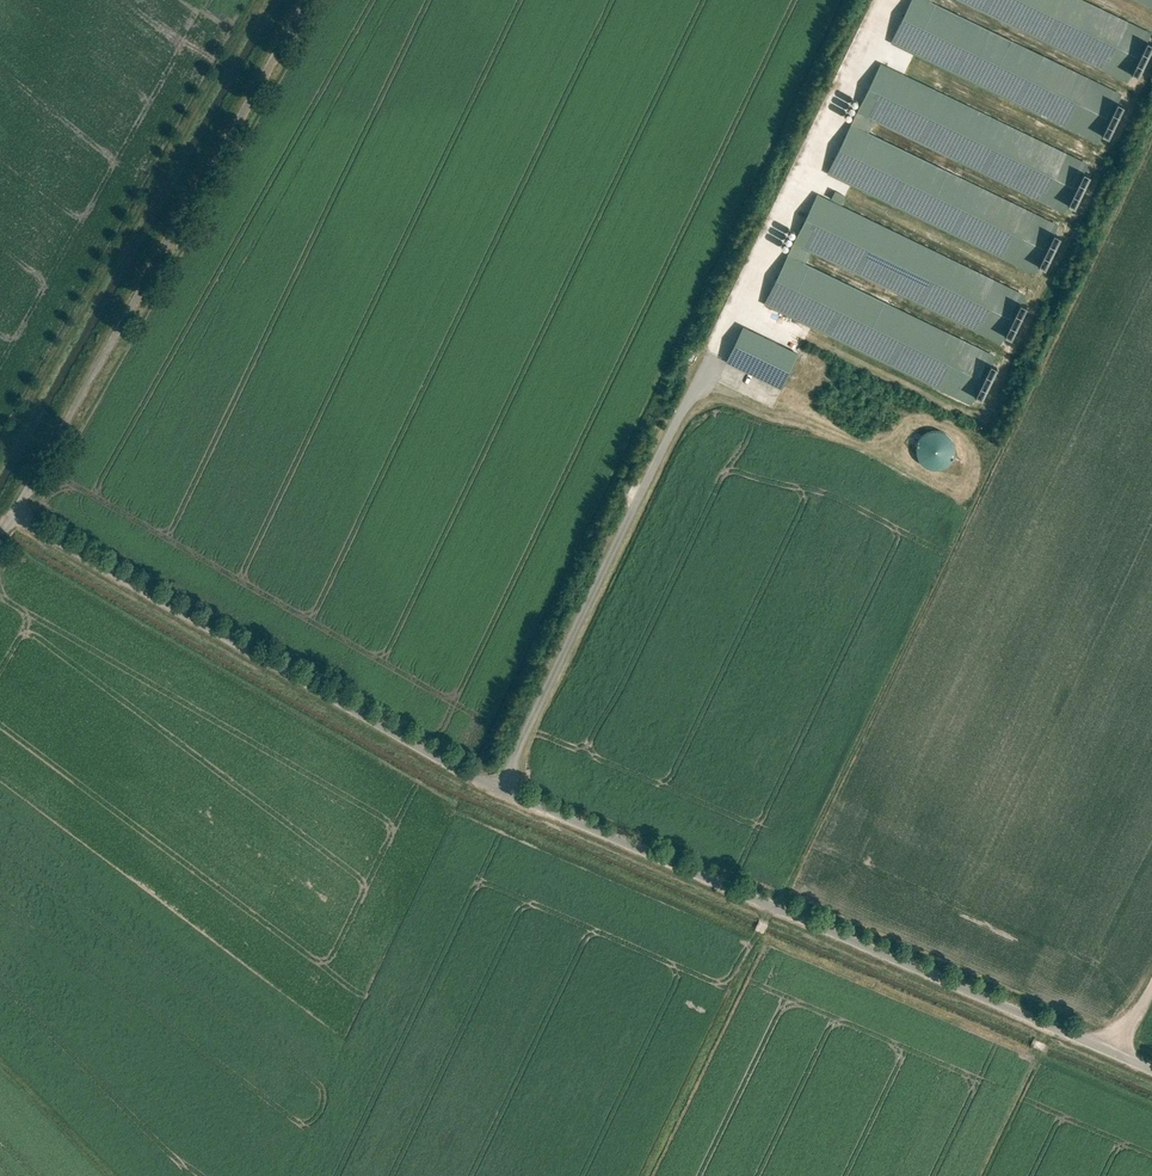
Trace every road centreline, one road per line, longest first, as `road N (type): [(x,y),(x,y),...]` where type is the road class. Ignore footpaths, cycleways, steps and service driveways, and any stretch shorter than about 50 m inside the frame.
road 1 (unclassified): [(503,790),(1151,1068)]
road 2 (unclassified): [(3,511),(300,0)]
road 3 (unclassified): [(3,511),(503,790)]
road 4 (unclassified): [(503,790),(651,471),(717,357)]

